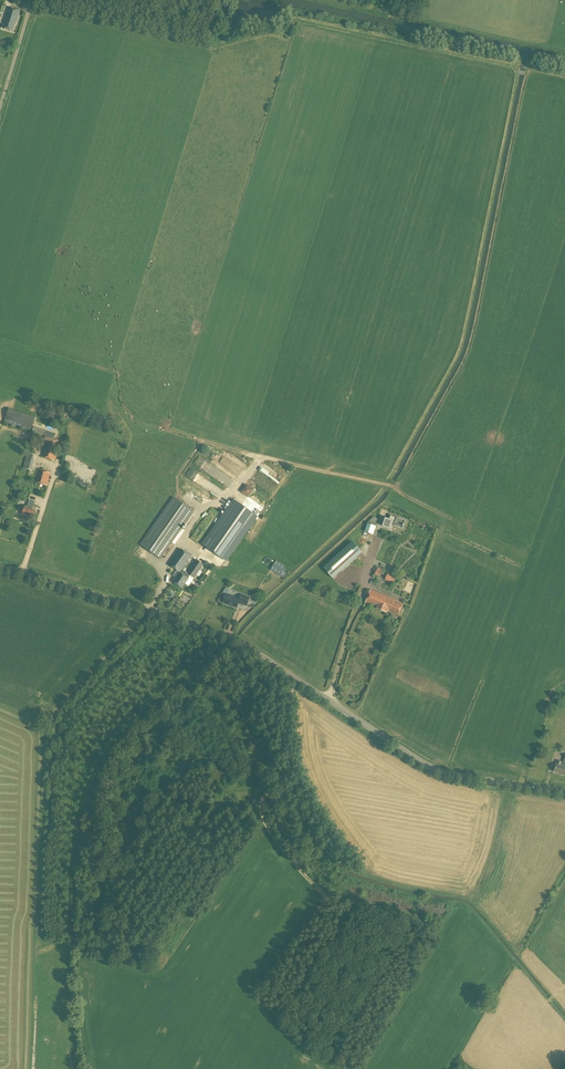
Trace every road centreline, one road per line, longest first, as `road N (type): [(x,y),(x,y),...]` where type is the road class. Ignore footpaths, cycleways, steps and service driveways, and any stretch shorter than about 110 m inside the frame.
road 1 (unclassified): [(564,792),(429,767),(237,642),(0,566)]
road 2 (track): [(166,430),(393,487),(525,554)]
road 3 (track): [(162,567),(202,509),(230,490),(257,509)]

